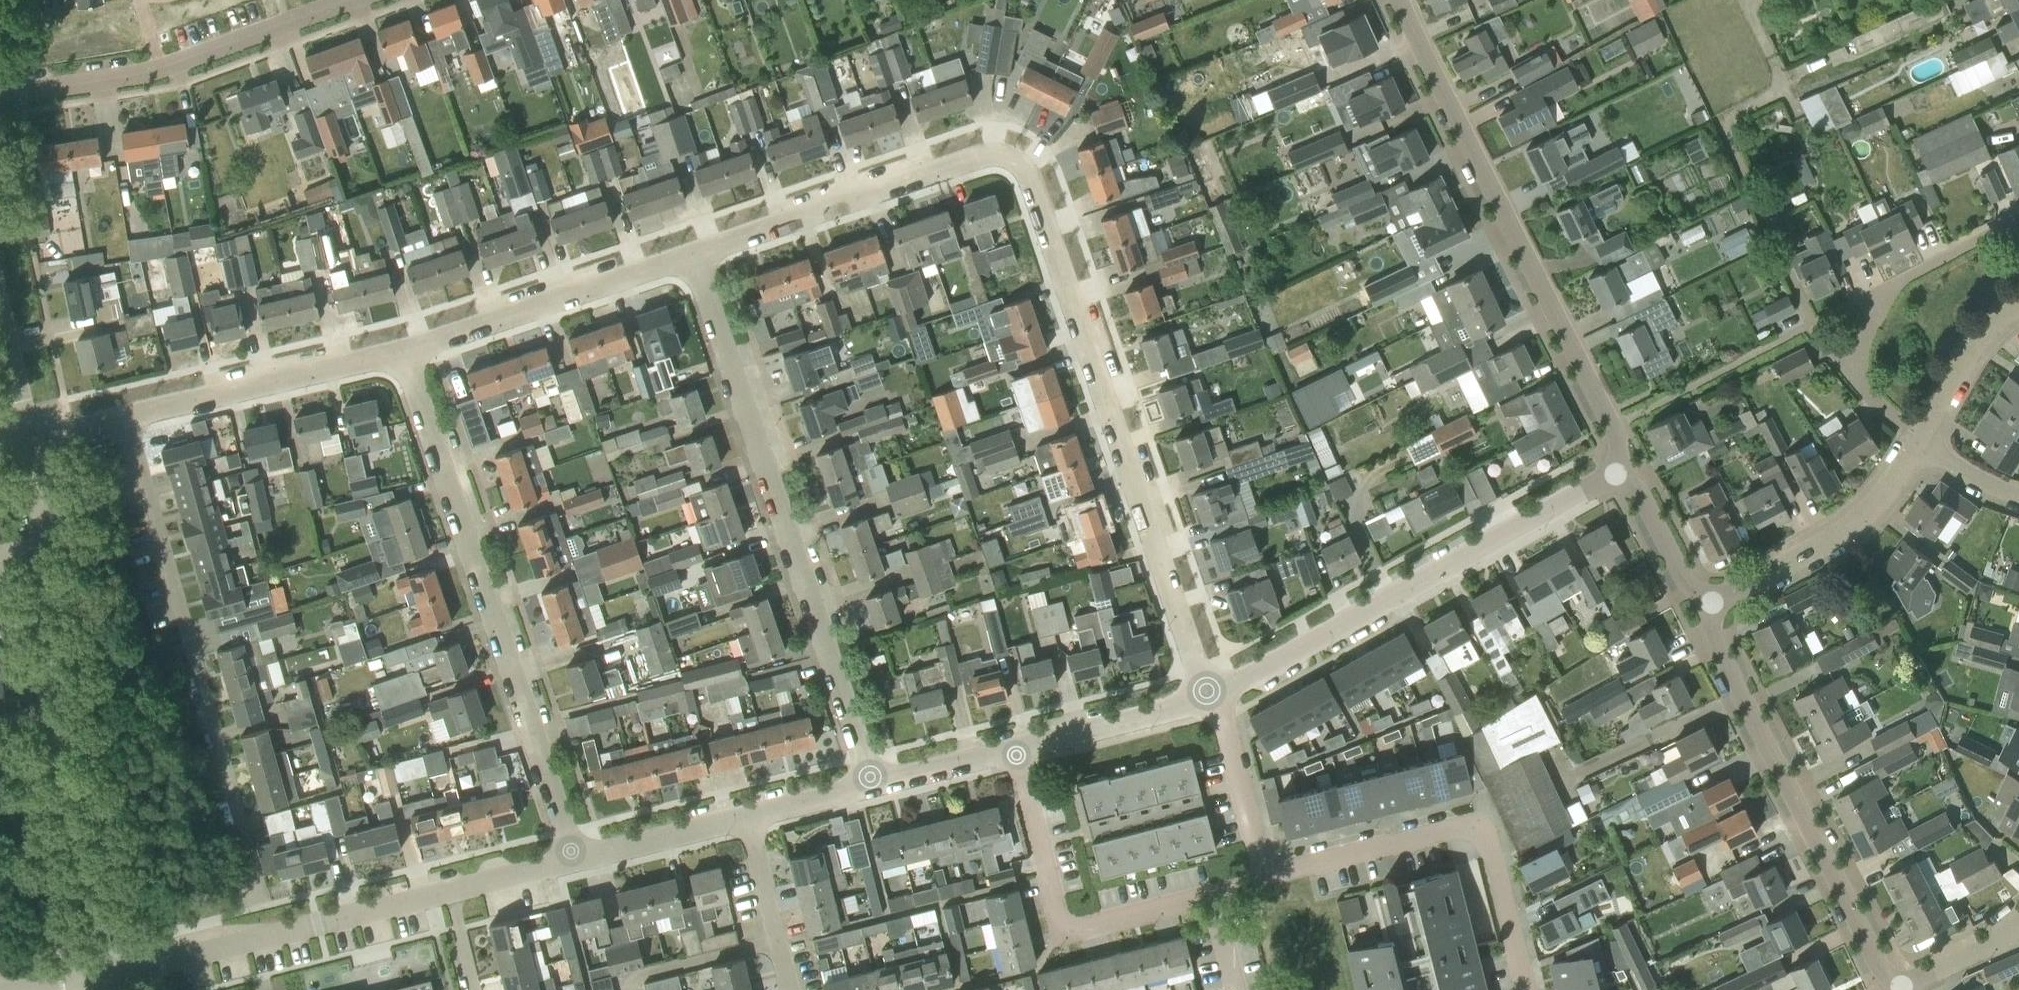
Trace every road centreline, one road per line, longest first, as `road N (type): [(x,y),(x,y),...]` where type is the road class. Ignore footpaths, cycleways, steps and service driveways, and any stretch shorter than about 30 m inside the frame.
road 1 (residential): [(694,257),(976,158),(1016,161),(1211,697)]
road 2 (residential): [(874,781),(694,257)]
road 3 (residential): [(574,857),(401,349)]
road 4 (unclassified): [(1622,468),(1615,425),(1405,0)]
road 5 (residential): [(127,420),(262,905)]
road 6 (unclassified): [(1211,697),(1622,468)]
road 7 (unclassified): [(1899,988),(1718,642),(1708,603)]
road 8 (residential): [(1528,989),(1495,867),(1473,832),(1440,832),(1262,880)]
road 9 (unclassified): [(0,96),(153,72),(350,0)]
road 10 (unclassified): [(111,977),(450,890)]
road 11 (residential): [(1210,892),(1060,930),(1015,746)]
road 12 (residential): [(401,349),(694,257)]
road 13 (residential): [(127,420),(401,349)]
road 14 (unclassified): [(1708,603),(1848,520),(1916,432)]
road 15 (unclassified): [(34,443),(48,505),(53,715)]
road 16 (unclassified): [(53,715),(111,977)]
road 17 (residential): [(1850,372),(1885,289),(2018,217)]
road 18 (unclassified): [(1015,746),(1211,697)]
road 19 (residential): [(1262,880),(1211,697)]
road 20 (residential): [(790,989),(747,814)]
road 21 (unclassified): [(574,857),(747,814)]
road 22 (unclassified): [(1916,432),(1979,334),(2018,304)]
road 23 (unclassified): [(1708,603),(1622,468)]
road 24 (unclassified): [(0,300),(34,443)]
road 25 (unclassified): [(874,781),(1015,746)]
road 26 (residential): [(1899,988),(2018,924)]
road 27 (unclassified): [(747,814),(874,781)]
road 28 (unclassified): [(450,890),(574,857)]
road 29 (residential): [(2018,501),(1969,477),(1916,432)]

